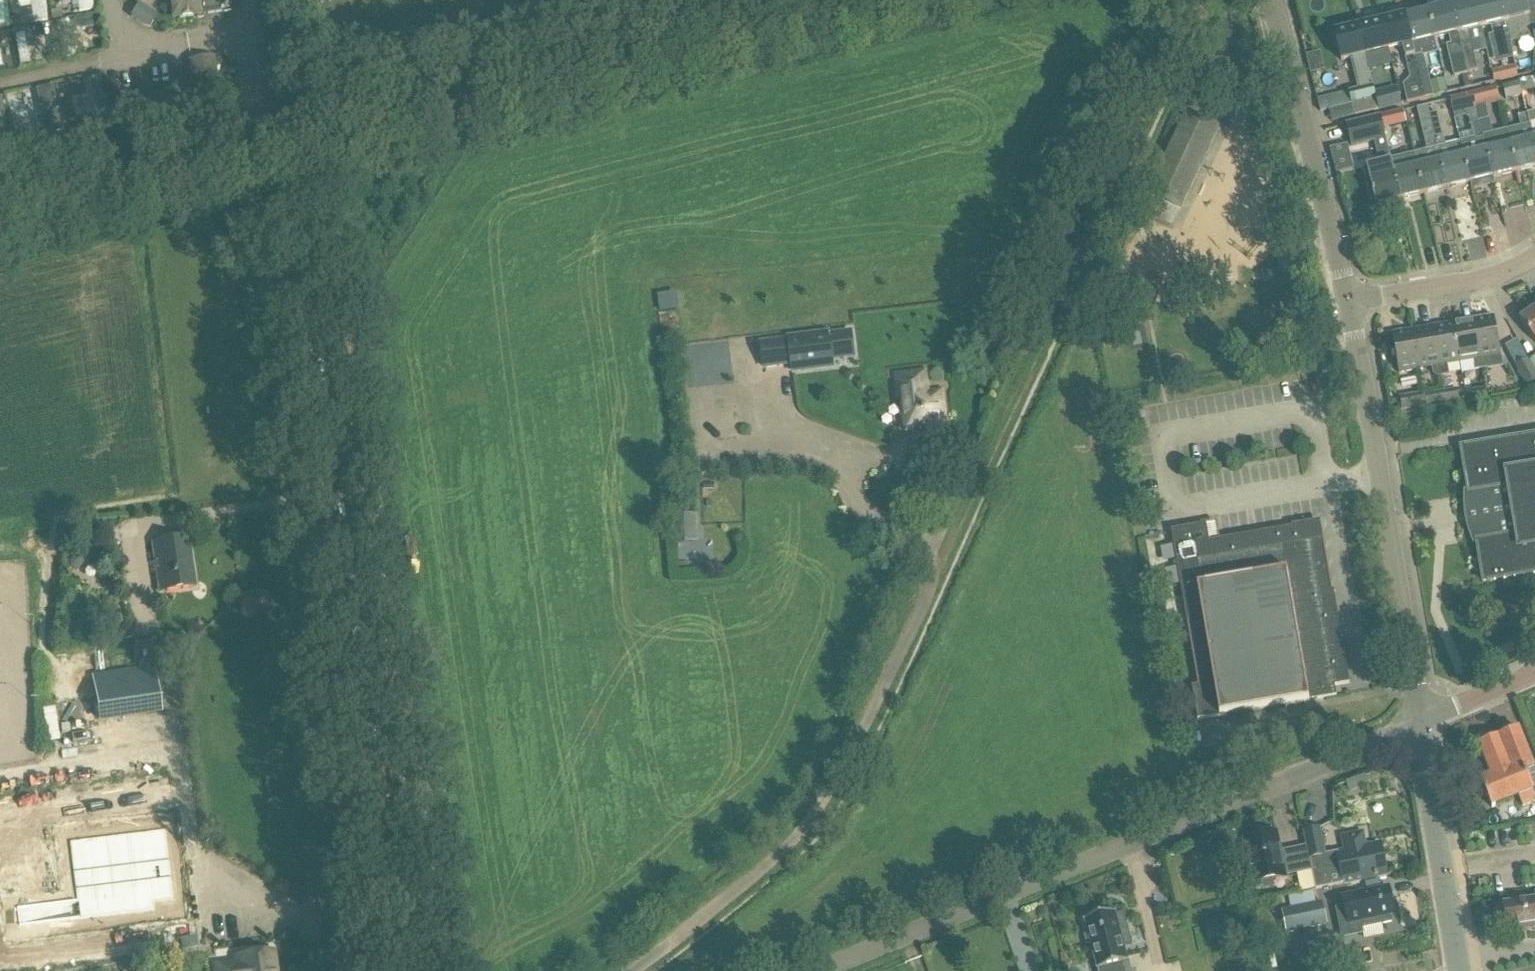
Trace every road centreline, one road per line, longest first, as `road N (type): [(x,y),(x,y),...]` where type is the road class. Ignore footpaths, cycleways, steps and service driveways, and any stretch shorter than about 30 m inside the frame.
road 1 (unclassified): [(818,970),(1422,720)]
road 2 (track): [(950,541),(813,819),(631,970)]
road 3 (unclassified): [(1422,720),(1349,304)]
road 4 (unclassified): [(1349,304),(1272,0)]
road 5 (unclassified): [(1460,970),(1422,720)]
road 6 (residential): [(1349,304),(1487,279),(1534,257)]
road 7 (unclassified): [(1422,720),(1534,673)]

